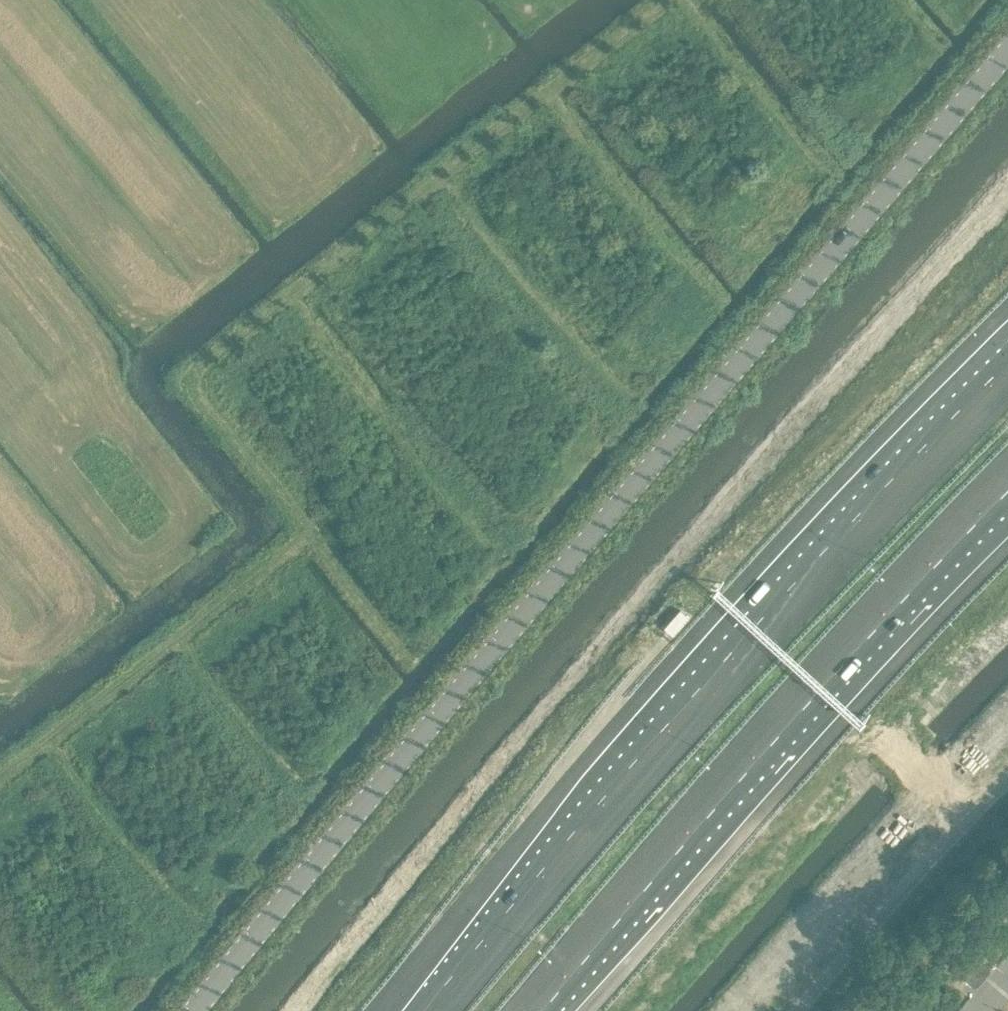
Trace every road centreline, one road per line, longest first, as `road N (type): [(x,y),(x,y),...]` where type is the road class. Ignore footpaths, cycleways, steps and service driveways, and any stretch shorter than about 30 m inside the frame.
road 1 (unclassified): [(1007,52),(192,1010)]
road 2 (motorway): [(1007,374),(765,626),(432,1010)]
road 3 (motorway): [(532,1010),(883,610),(1007,484)]
road 4 (unclassified): [(799,1010),(1007,779)]

